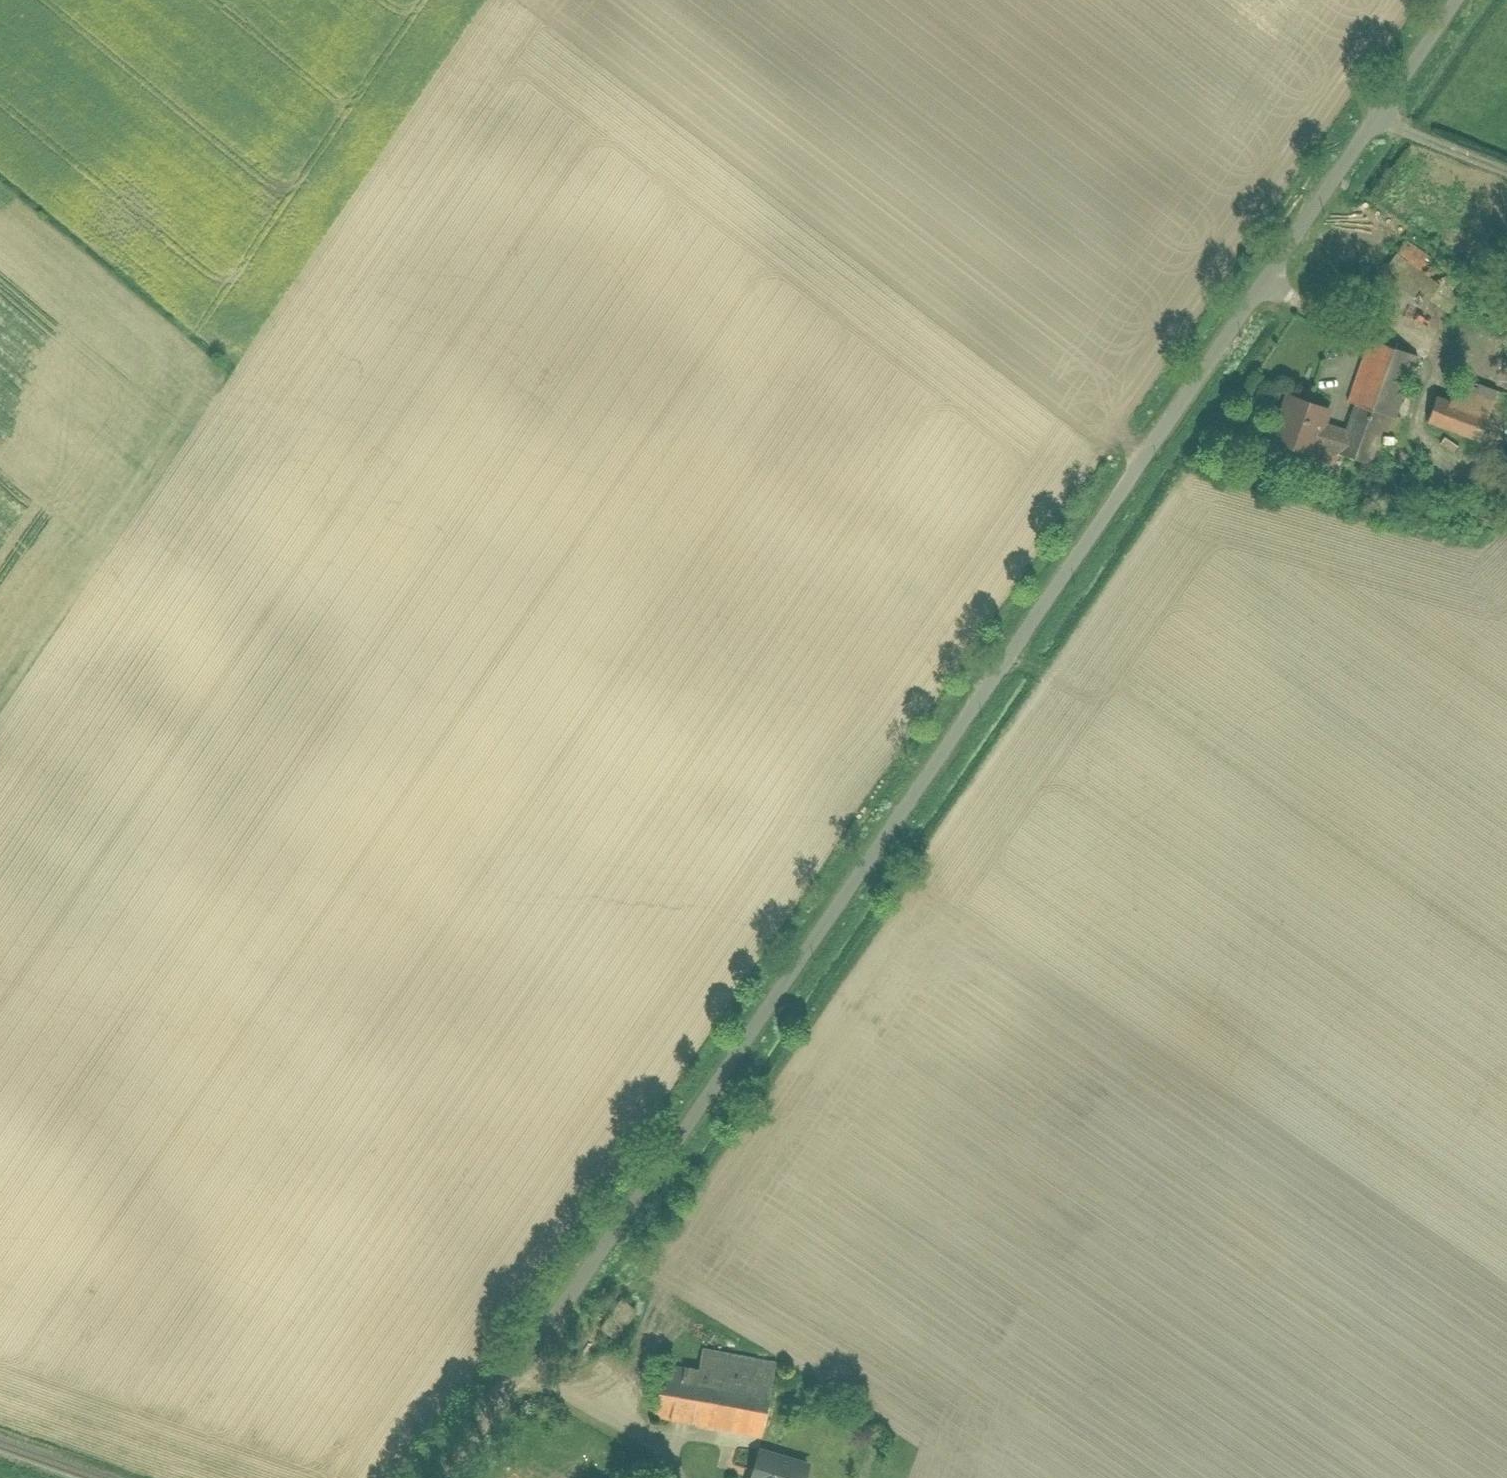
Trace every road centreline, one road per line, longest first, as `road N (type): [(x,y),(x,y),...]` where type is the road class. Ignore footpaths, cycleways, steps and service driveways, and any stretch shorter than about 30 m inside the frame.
road 1 (unclassified): [(449,1477),(1458,0)]

